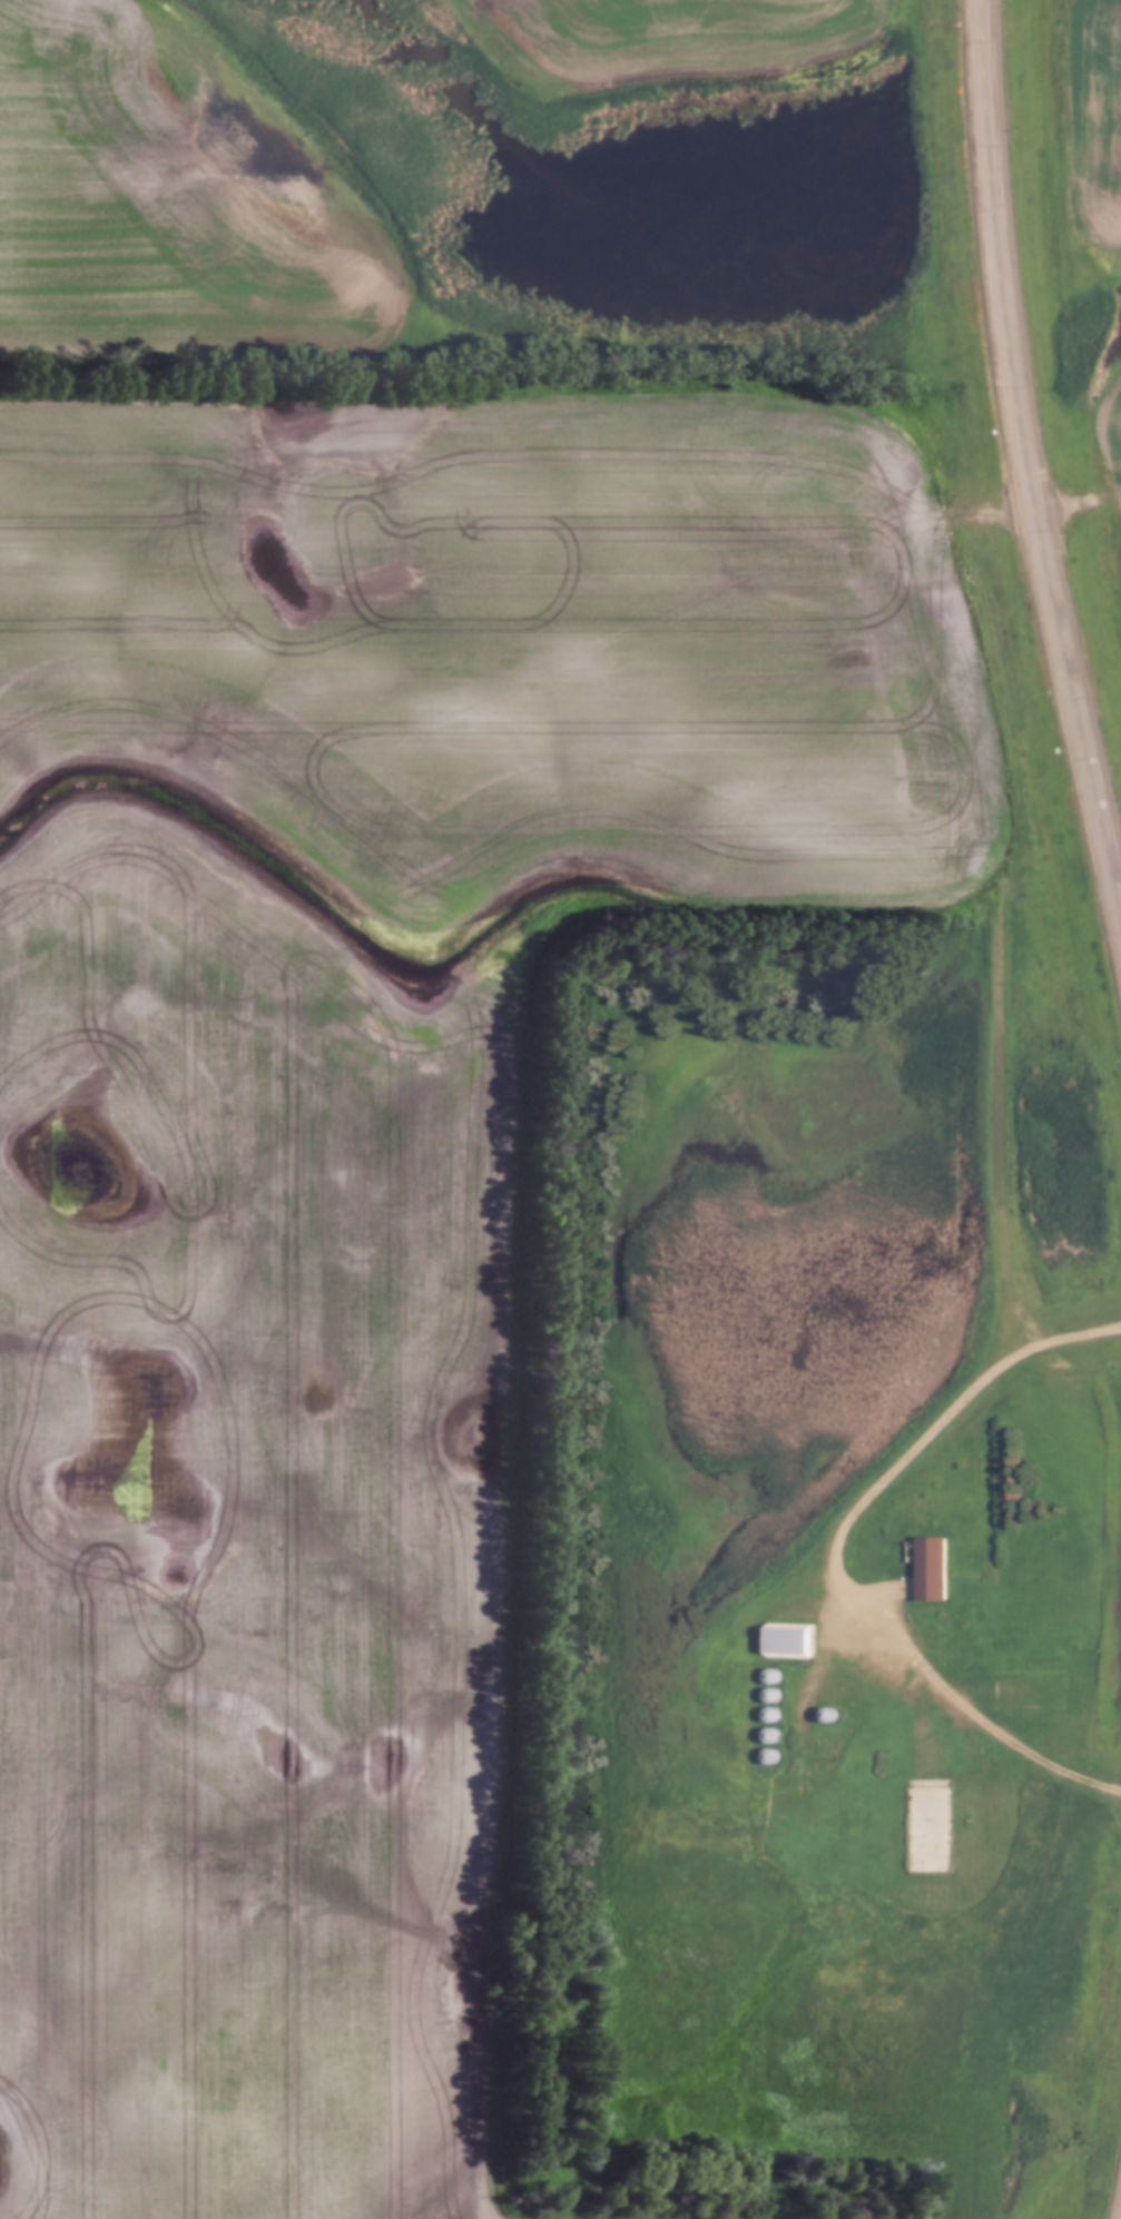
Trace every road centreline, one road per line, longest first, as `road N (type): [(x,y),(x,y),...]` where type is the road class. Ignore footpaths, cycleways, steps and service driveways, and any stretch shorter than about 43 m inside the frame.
road 1 (primary): [(987,0),(1011,336),(1038,509),(1120,899)]
road 2 (track): [(1033,1349),(1004,1199),(1004,877)]

